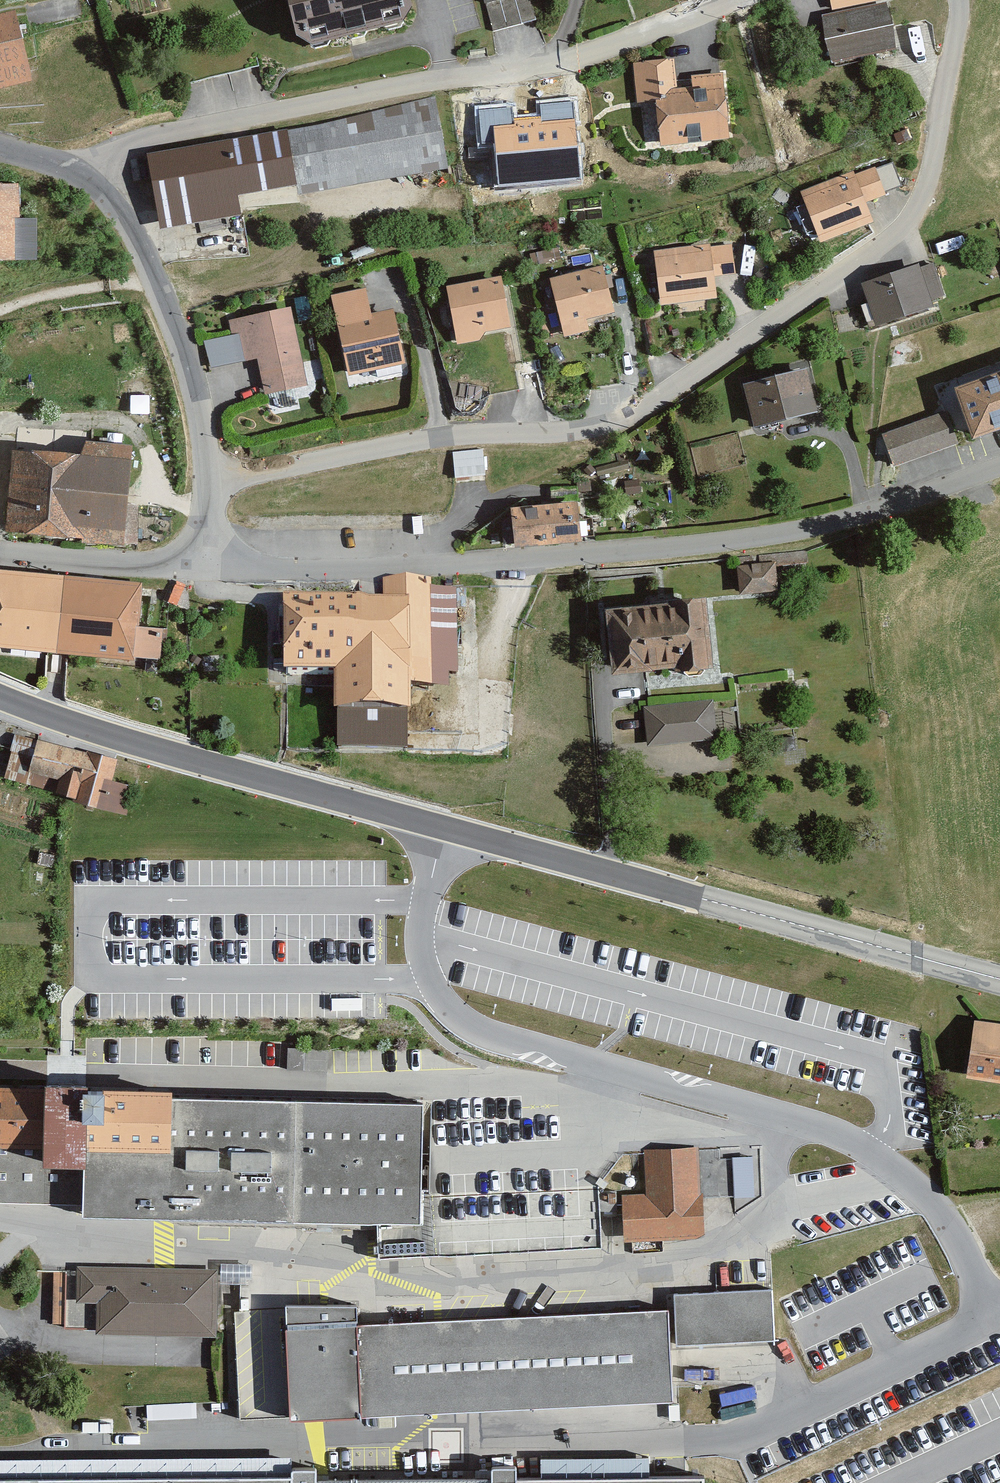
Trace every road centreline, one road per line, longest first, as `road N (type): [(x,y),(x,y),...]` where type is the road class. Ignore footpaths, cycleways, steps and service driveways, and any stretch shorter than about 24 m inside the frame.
road 1 (secondary): [(999,979),(120,740),(0,698)]
road 2 (residential): [(999,465),(890,505),(765,534),(506,560),(204,562)]
road 3 (residential): [(204,562),(211,485),(192,370),(139,241),(82,174),(0,145)]
road 4 (residential): [(204,562),(0,552)]

